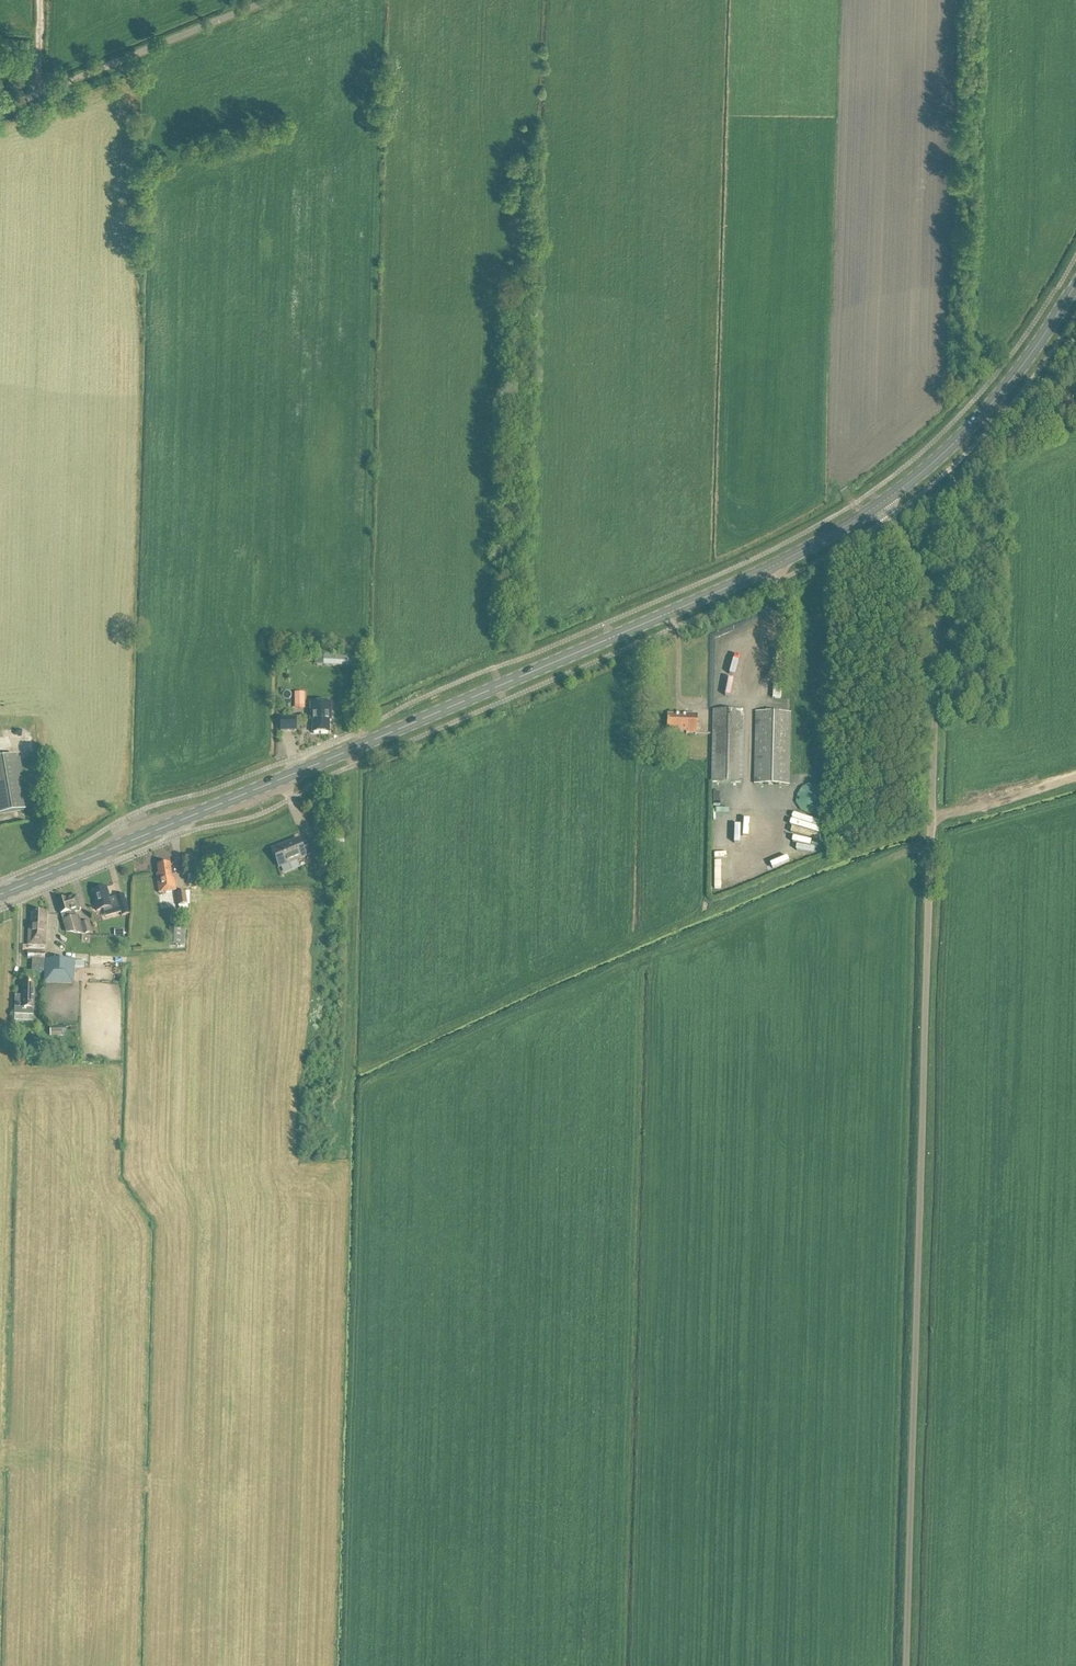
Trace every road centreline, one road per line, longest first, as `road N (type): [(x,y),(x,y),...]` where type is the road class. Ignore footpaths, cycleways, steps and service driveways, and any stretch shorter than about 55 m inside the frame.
road 1 (unclassified): [(907,1665),(938,624),(933,594),(881,505)]
road 2 (primary): [(0,895),(736,584),(881,505)]
road 3 (primary): [(881,505),(999,397),(1075,286)]
road 4 (unclassified): [(0,108),(260,0)]
road 5 (track): [(933,821),(1075,780)]

